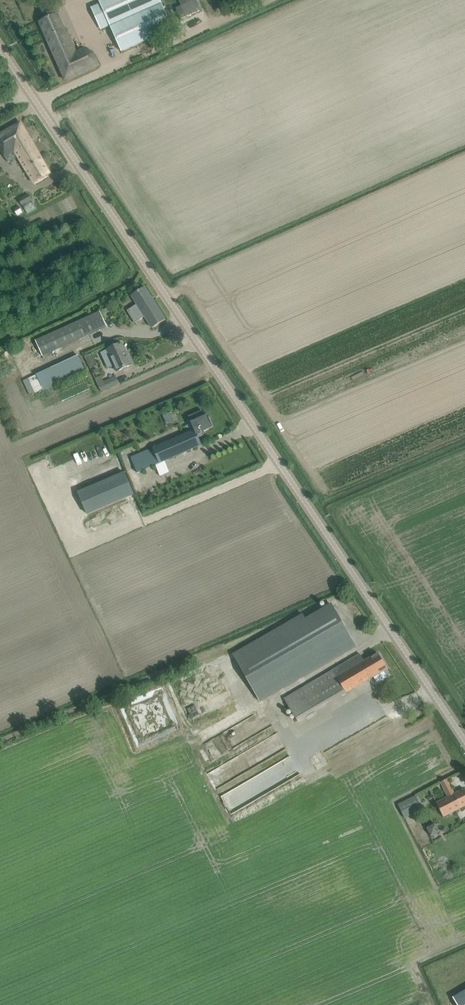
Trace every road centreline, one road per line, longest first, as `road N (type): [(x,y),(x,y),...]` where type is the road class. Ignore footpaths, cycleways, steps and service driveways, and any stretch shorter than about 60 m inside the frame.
road 1 (tertiary): [(464,741),(0,47)]

